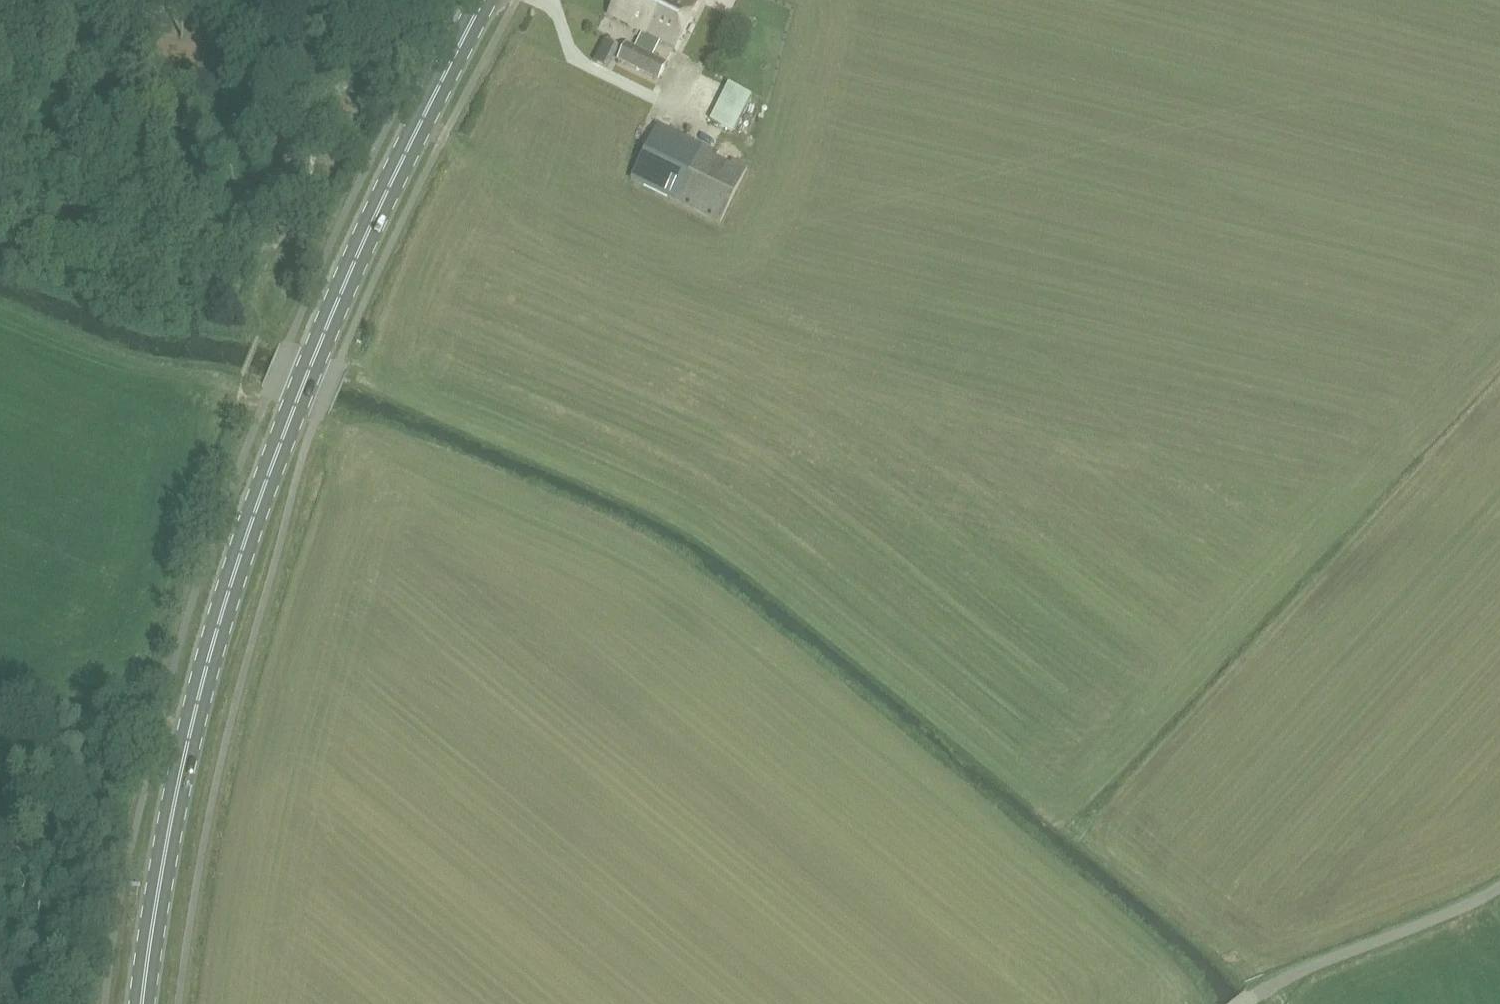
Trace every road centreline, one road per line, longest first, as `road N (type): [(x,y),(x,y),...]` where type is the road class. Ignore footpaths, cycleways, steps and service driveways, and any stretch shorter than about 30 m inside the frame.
road 1 (primary): [(142,1003),(174,811),(235,575),(371,227),(483,0)]

